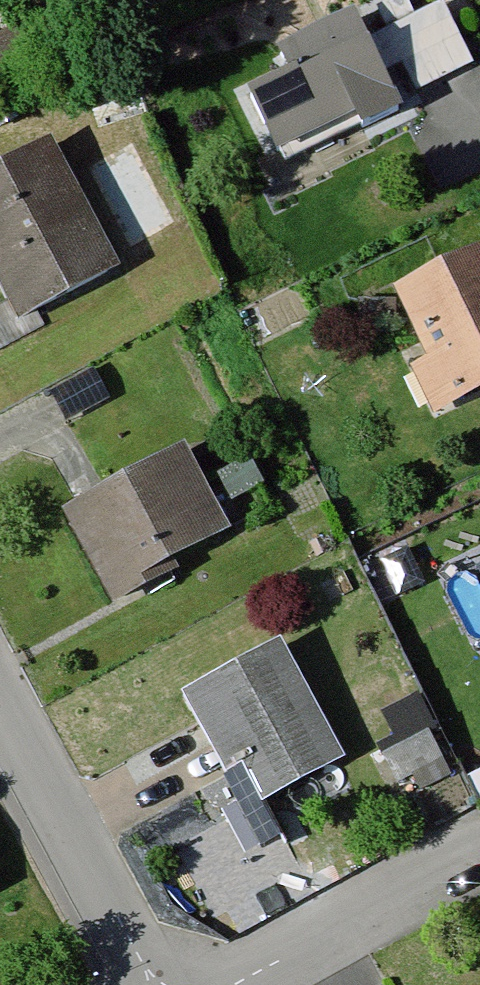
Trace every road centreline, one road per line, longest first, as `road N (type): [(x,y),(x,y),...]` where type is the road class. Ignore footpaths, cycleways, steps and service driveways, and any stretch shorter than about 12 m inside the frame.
road 1 (residential): [(0,695),(159,984)]
road 2 (residential): [(211,984),(479,852)]

